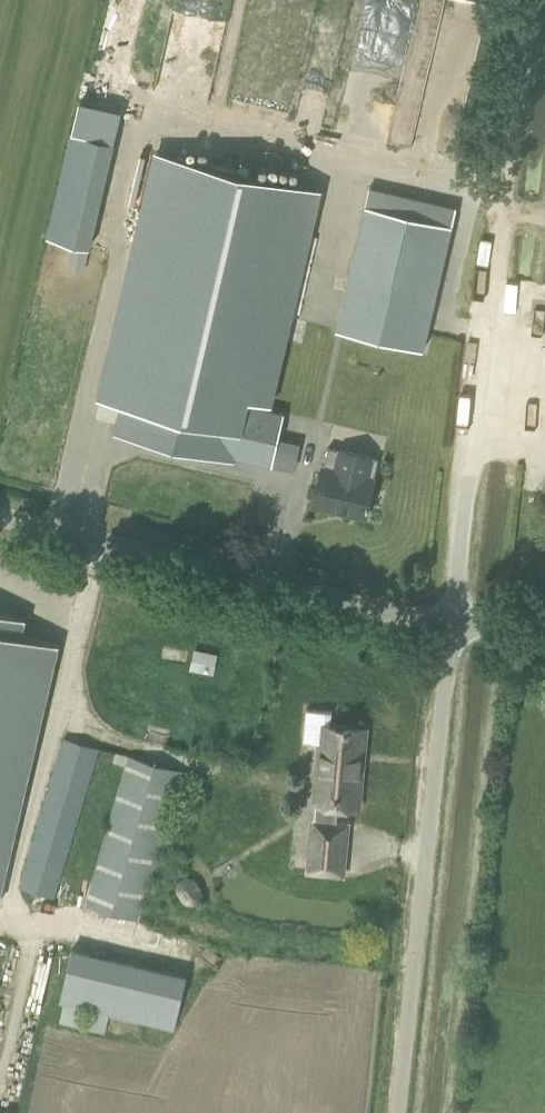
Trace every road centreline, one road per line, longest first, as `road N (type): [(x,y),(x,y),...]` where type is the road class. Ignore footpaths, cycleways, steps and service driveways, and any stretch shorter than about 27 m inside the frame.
road 1 (unclassified): [(397,1112),(452,621)]
road 2 (unclassified): [(452,621),(0,506)]
road 3 (unclassified): [(452,621),(503,260)]
road 4 (track): [(503,260),(531,0)]

